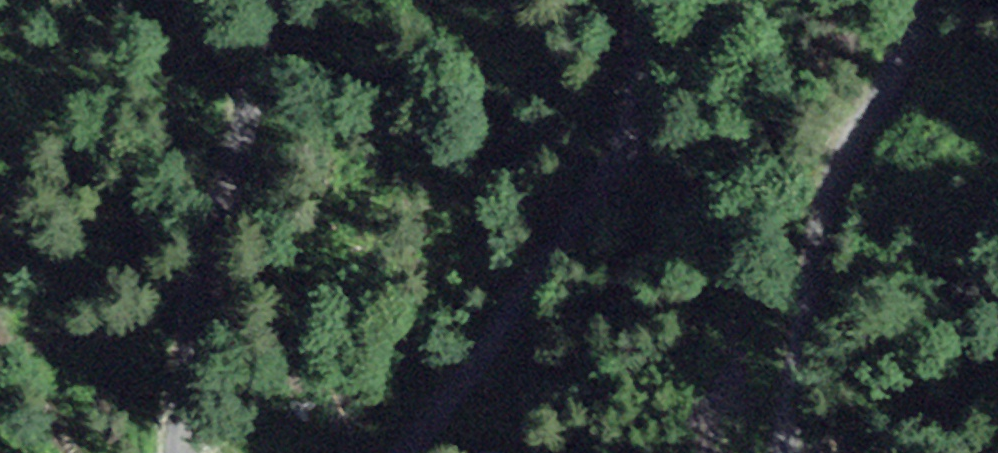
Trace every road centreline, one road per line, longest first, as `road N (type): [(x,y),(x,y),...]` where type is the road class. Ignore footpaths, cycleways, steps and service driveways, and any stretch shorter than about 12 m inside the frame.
road 1 (unclassified): [(641,0),(640,118),(619,167),(401,452)]
road 2 (unclassified): [(788,452),(820,229),(920,0)]
road 3 (unclassified): [(179,452),(195,334),(271,0)]

